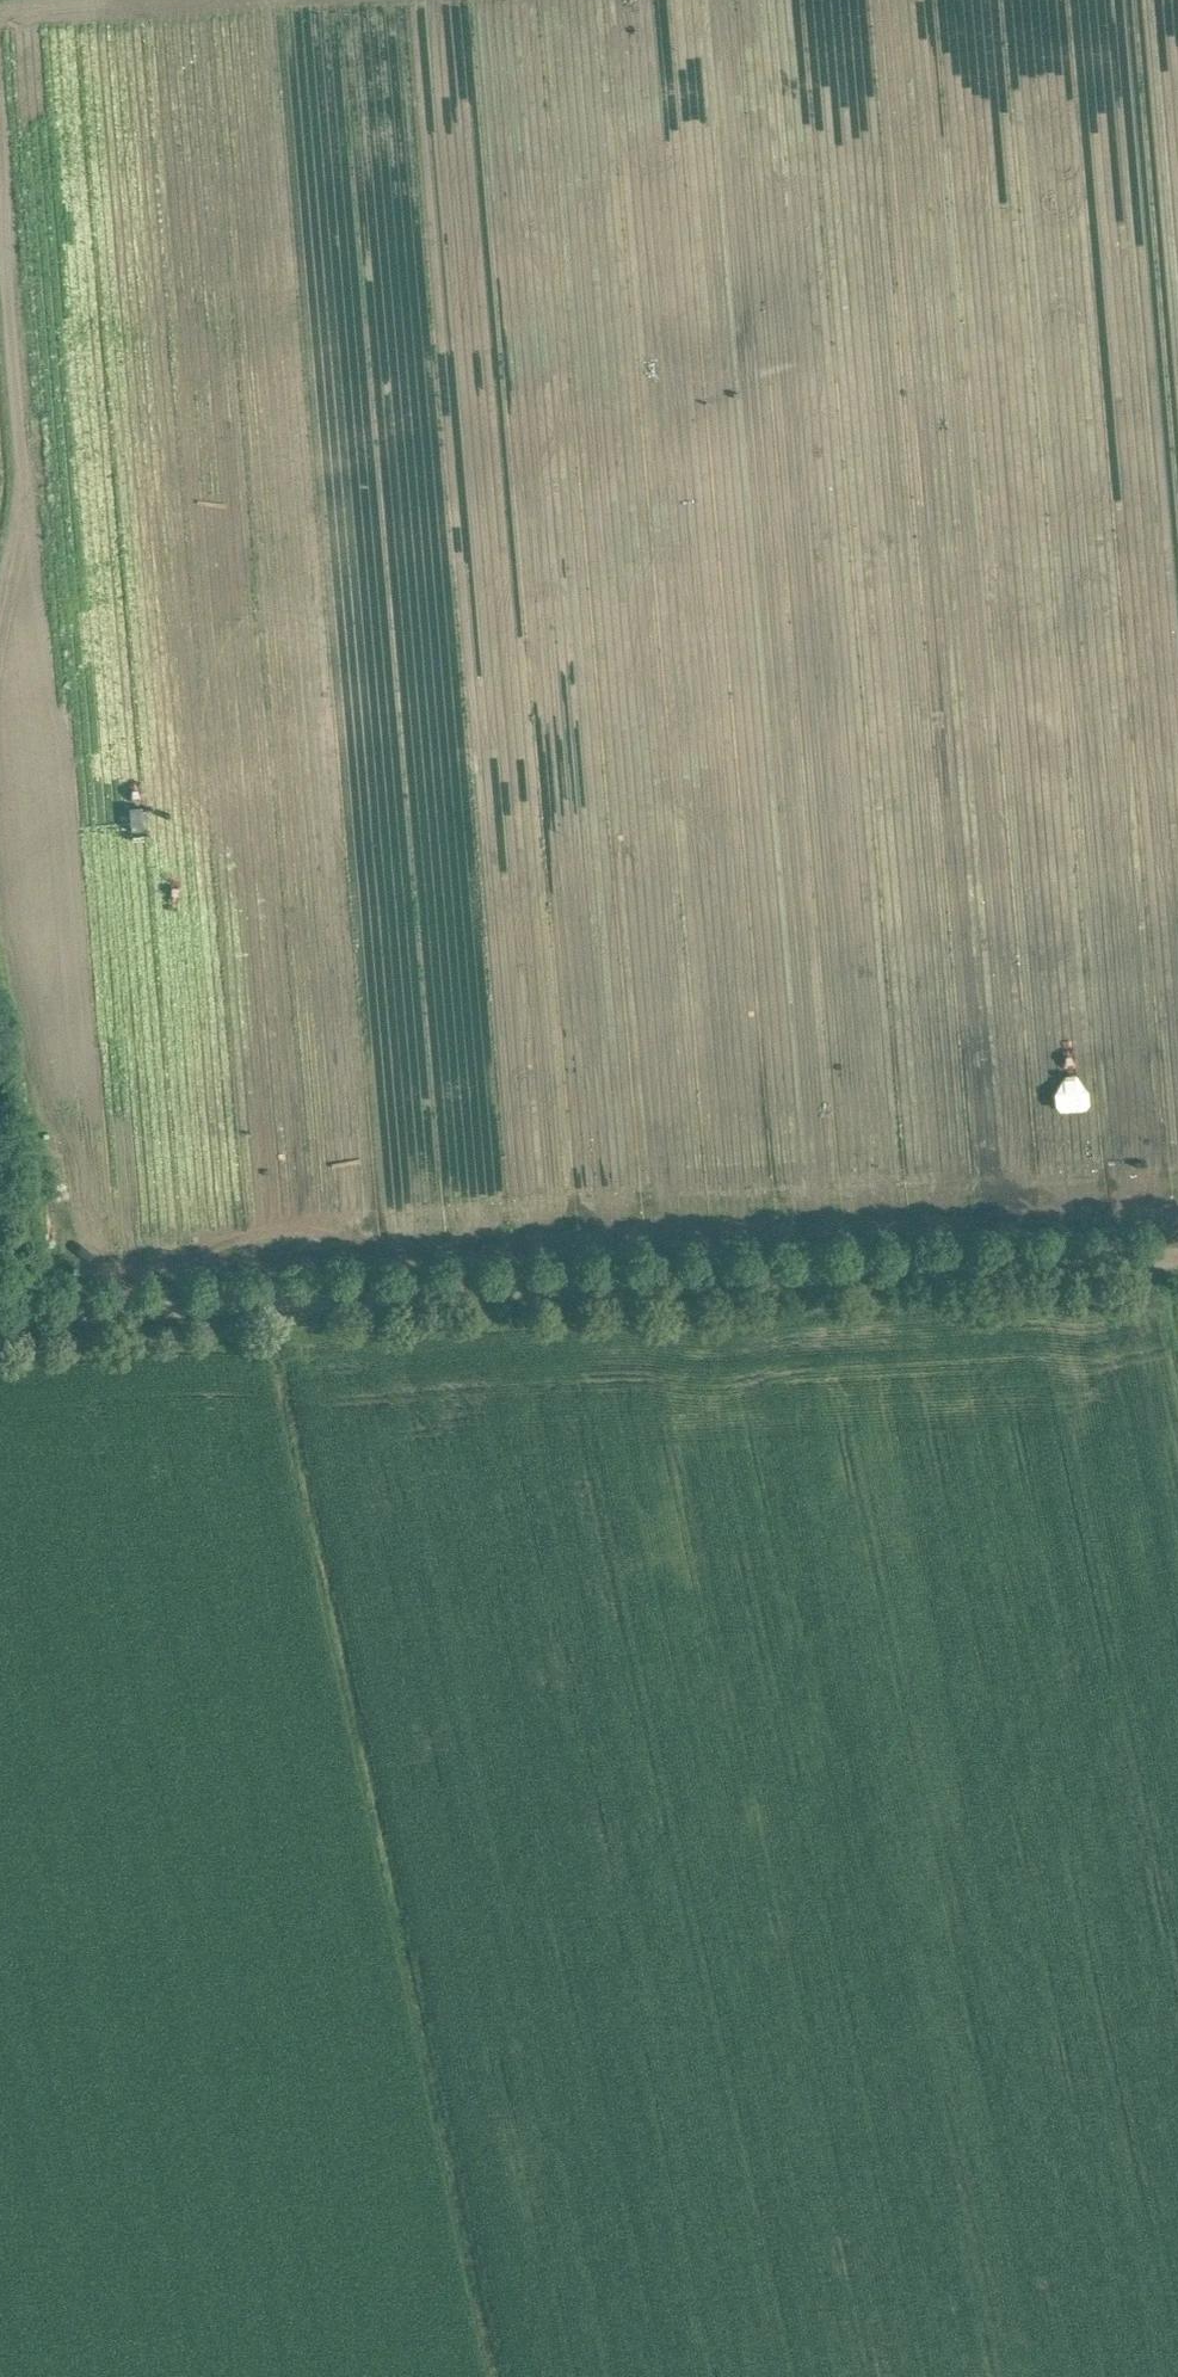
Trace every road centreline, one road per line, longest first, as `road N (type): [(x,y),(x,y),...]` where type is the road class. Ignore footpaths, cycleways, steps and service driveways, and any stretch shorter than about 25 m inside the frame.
road 1 (unclassified): [(0,1310),(1177,1267)]

